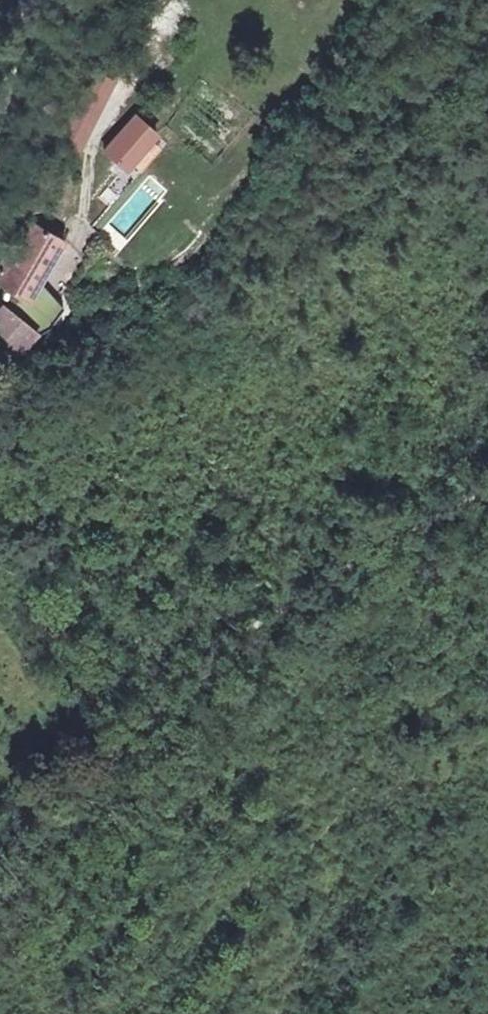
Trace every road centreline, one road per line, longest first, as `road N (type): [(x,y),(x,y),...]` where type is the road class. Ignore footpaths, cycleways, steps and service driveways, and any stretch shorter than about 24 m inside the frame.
road 1 (track): [(0,824),(487,496)]

